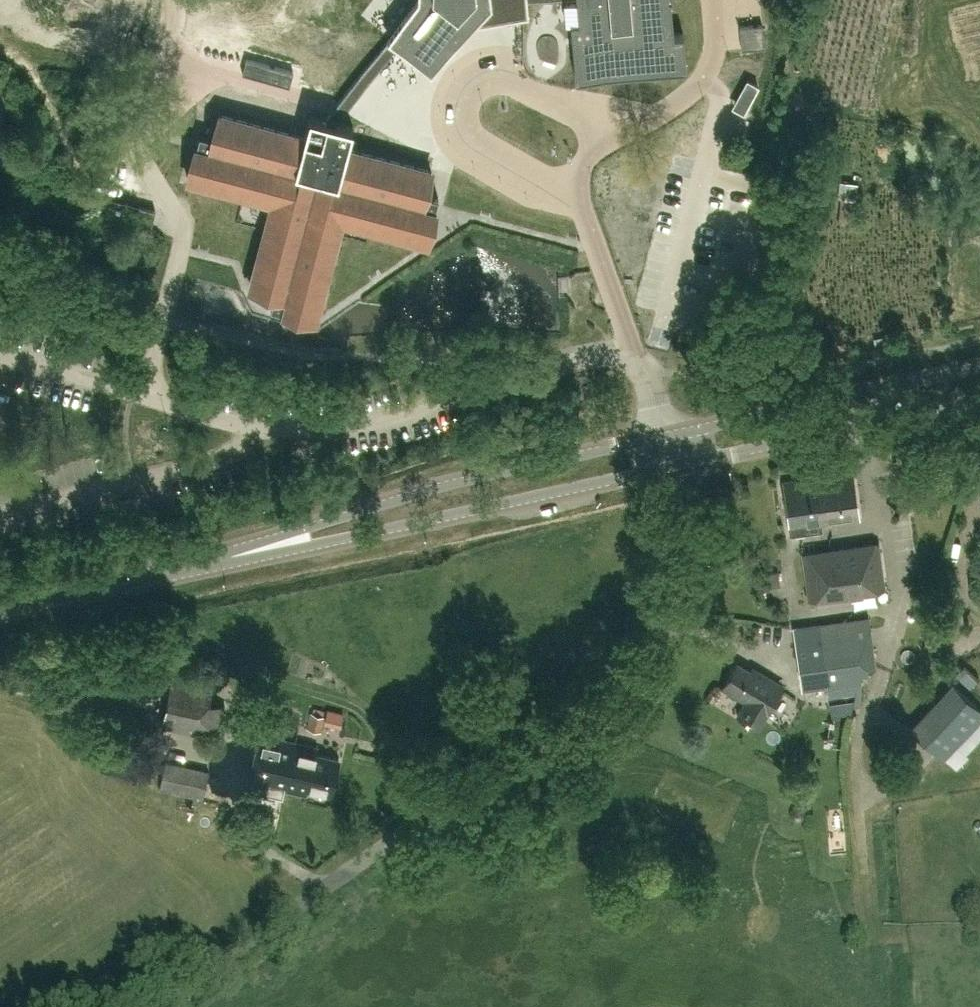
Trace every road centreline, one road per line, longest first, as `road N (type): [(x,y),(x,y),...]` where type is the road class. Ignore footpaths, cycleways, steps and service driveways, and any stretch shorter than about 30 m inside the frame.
road 1 (unclassified): [(149,1006),(564,735),(645,659),(669,624),(695,550),(677,465)]
road 2 (unclassified): [(667,437),(588,215),(585,166),(691,95),(716,43),(716,0)]
road 3 (tertiary): [(231,557),(677,465)]
road 4 (tertiary): [(667,437),(453,484),(231,557)]
road 5 (tertiary): [(979,366),(667,437)]
road 6 (tertiary): [(677,465),(979,398)]
road 7 (unclassified): [(150,398),(185,224),(138,146)]
road 8 (tertiary): [(0,610),(231,557)]
road 9 (track): [(0,688),(67,700),(211,752)]

